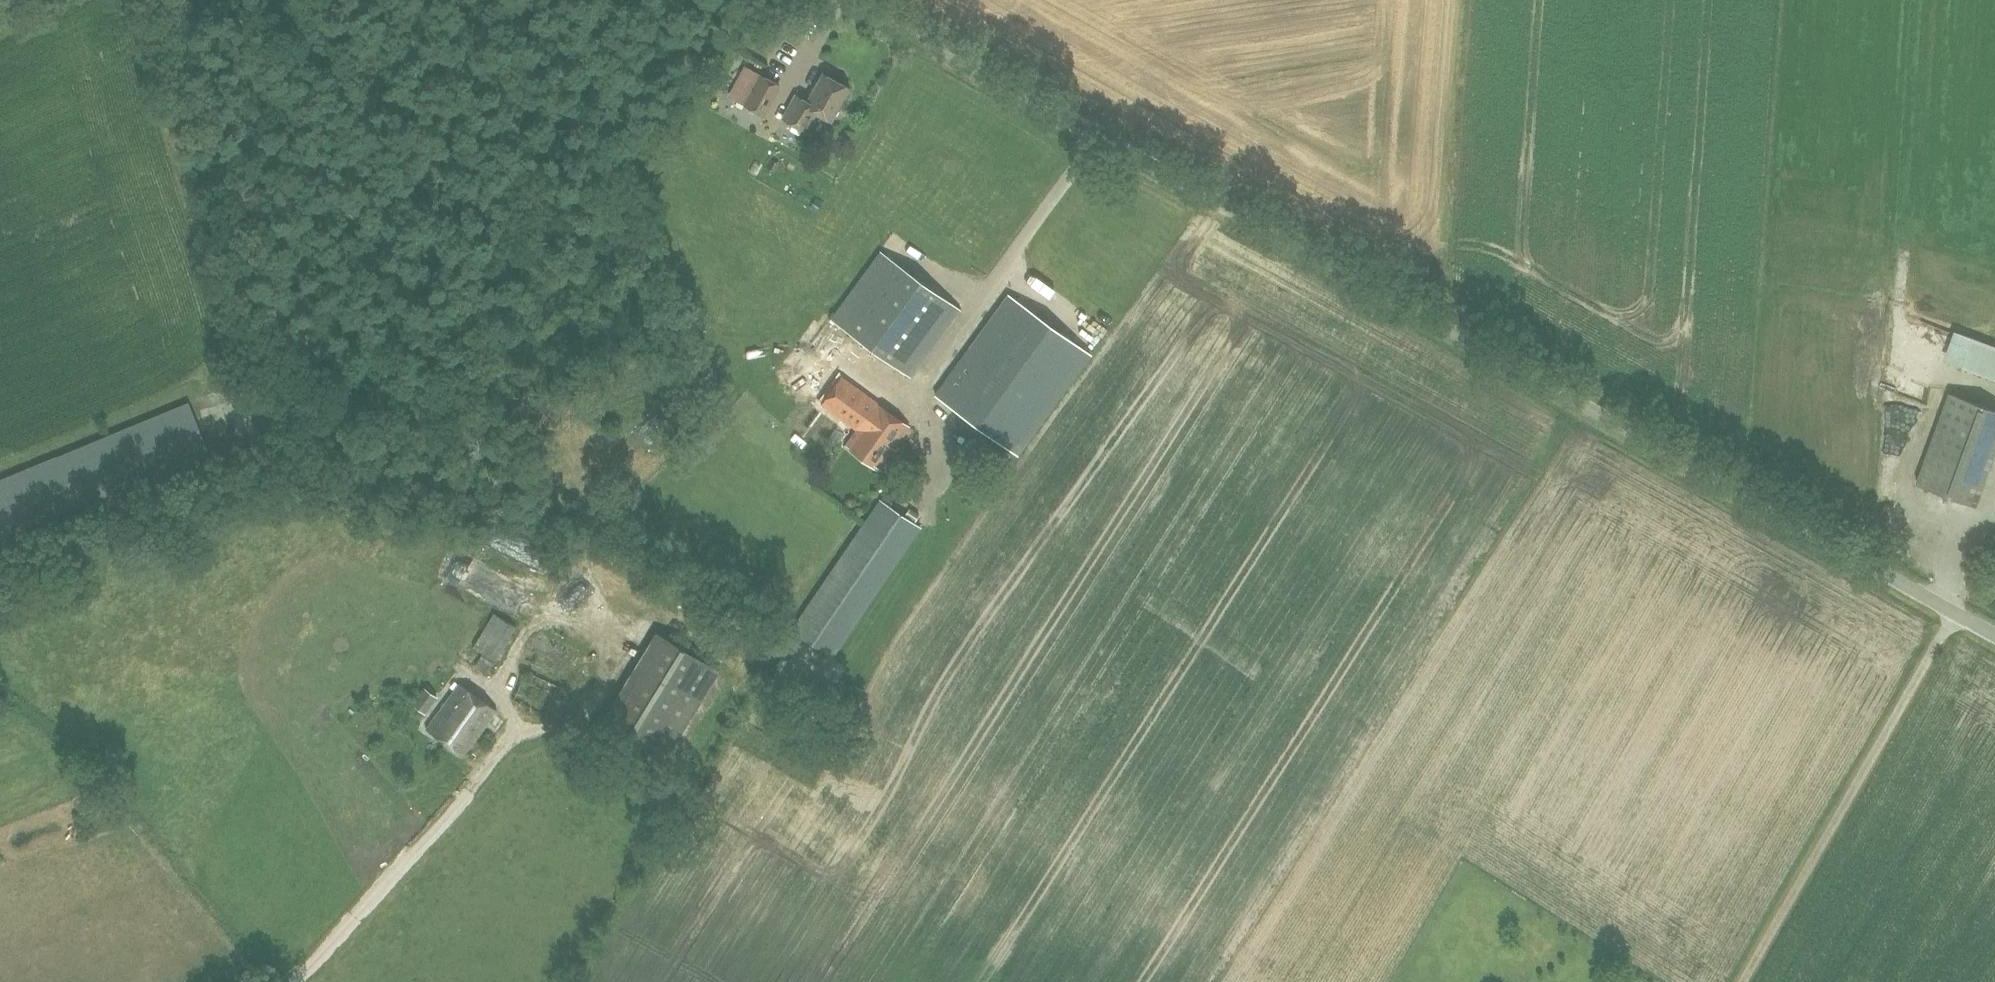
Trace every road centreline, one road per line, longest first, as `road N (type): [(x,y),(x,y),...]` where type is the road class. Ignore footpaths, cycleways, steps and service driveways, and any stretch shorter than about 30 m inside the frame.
road 1 (unclassified): [(1994,635),(854,0)]
road 2 (track): [(471,790),(295,981)]

